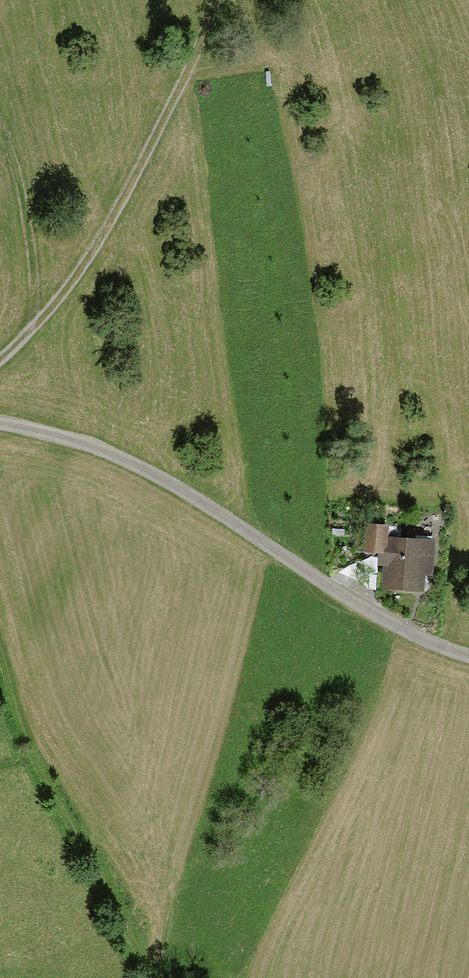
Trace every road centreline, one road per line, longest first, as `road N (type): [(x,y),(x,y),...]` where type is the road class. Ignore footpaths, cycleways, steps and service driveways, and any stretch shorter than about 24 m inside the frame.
road 1 (residential): [(468,657),(419,638),(135,465),(0,422)]
road 2 (track): [(0,354),(108,219),(168,109),(212,0)]
road 3 (track): [(146,977),(82,834),(30,758),(0,668)]

